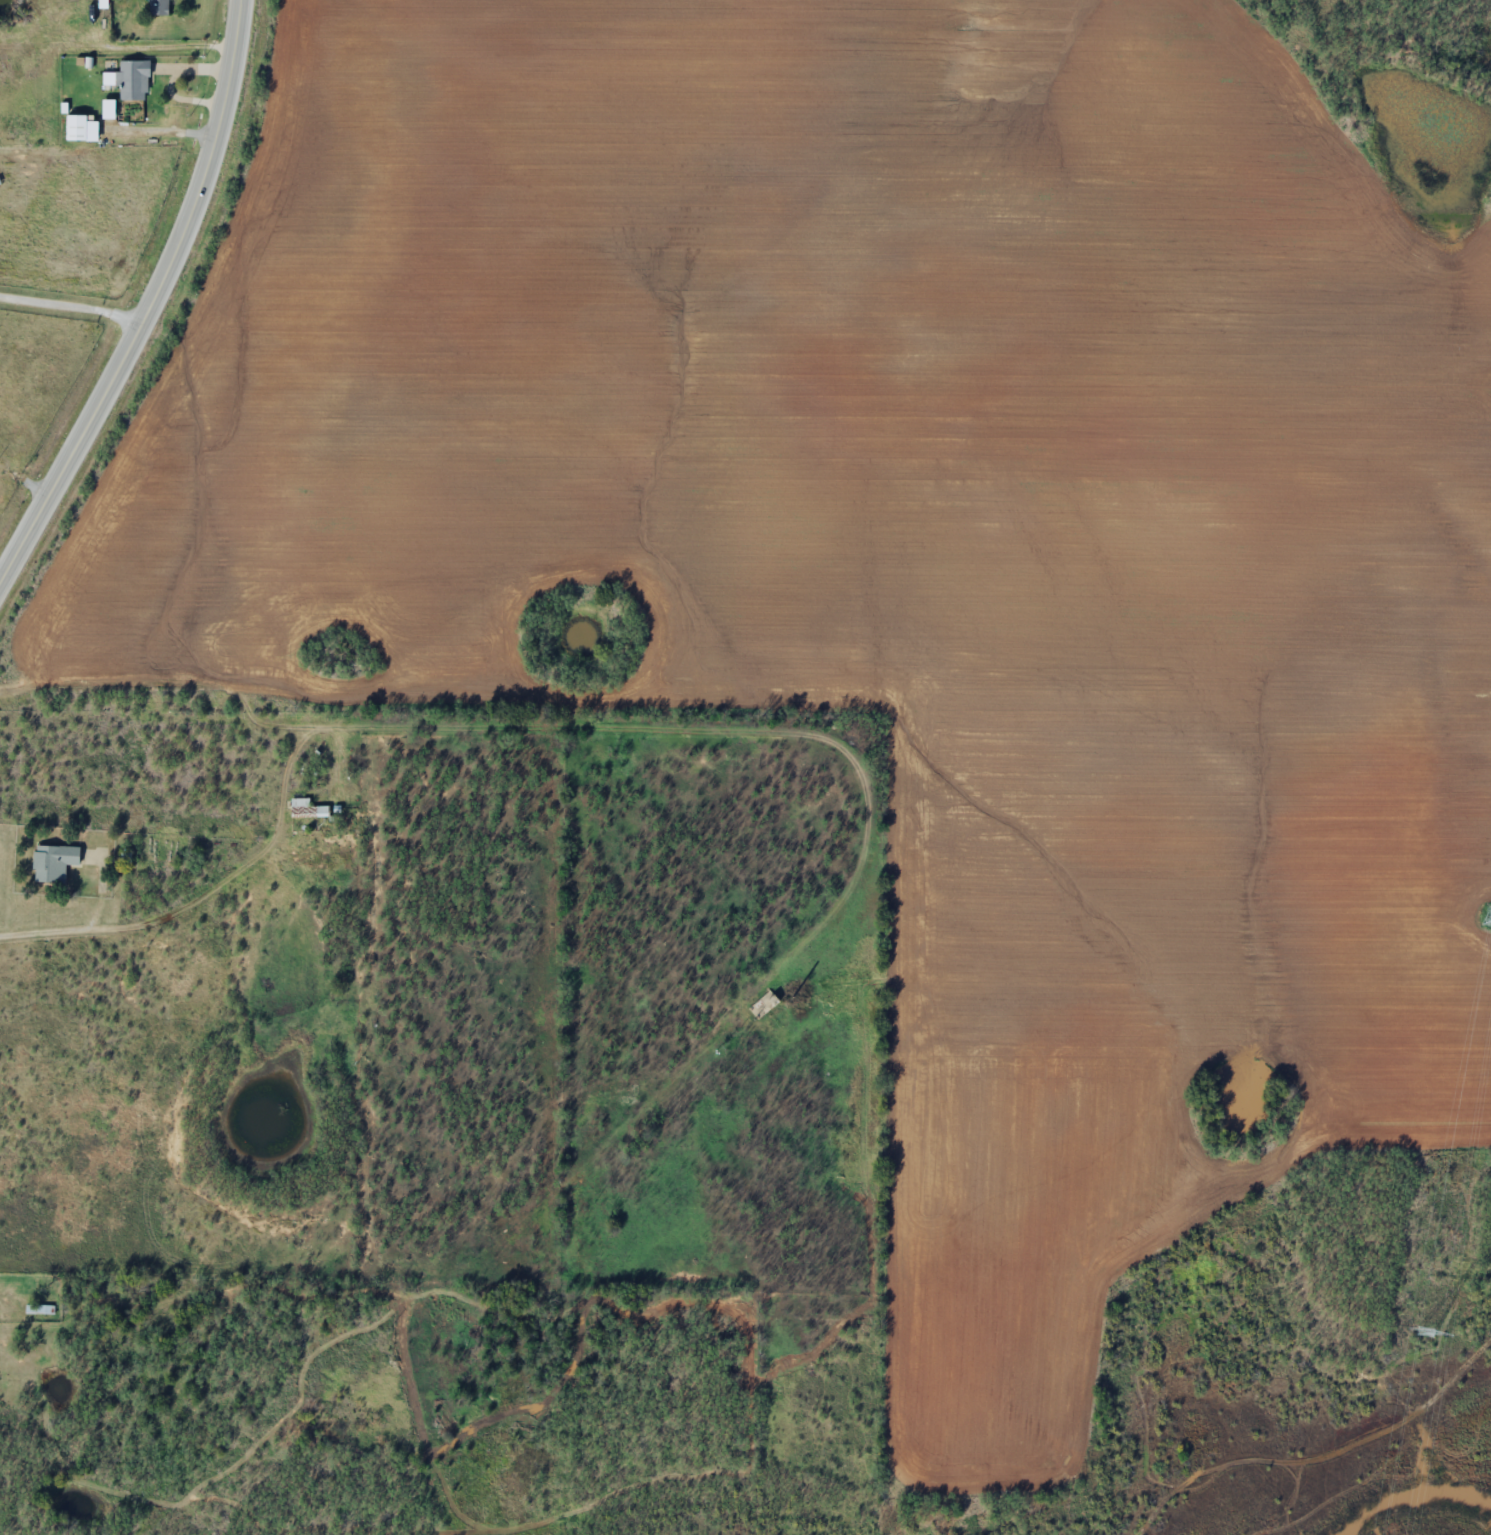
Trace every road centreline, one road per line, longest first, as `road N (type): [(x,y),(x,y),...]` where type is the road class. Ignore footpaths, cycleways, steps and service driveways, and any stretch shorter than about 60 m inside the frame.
road 1 (secondary): [(0,580),(163,284),(215,161),(241,0)]

